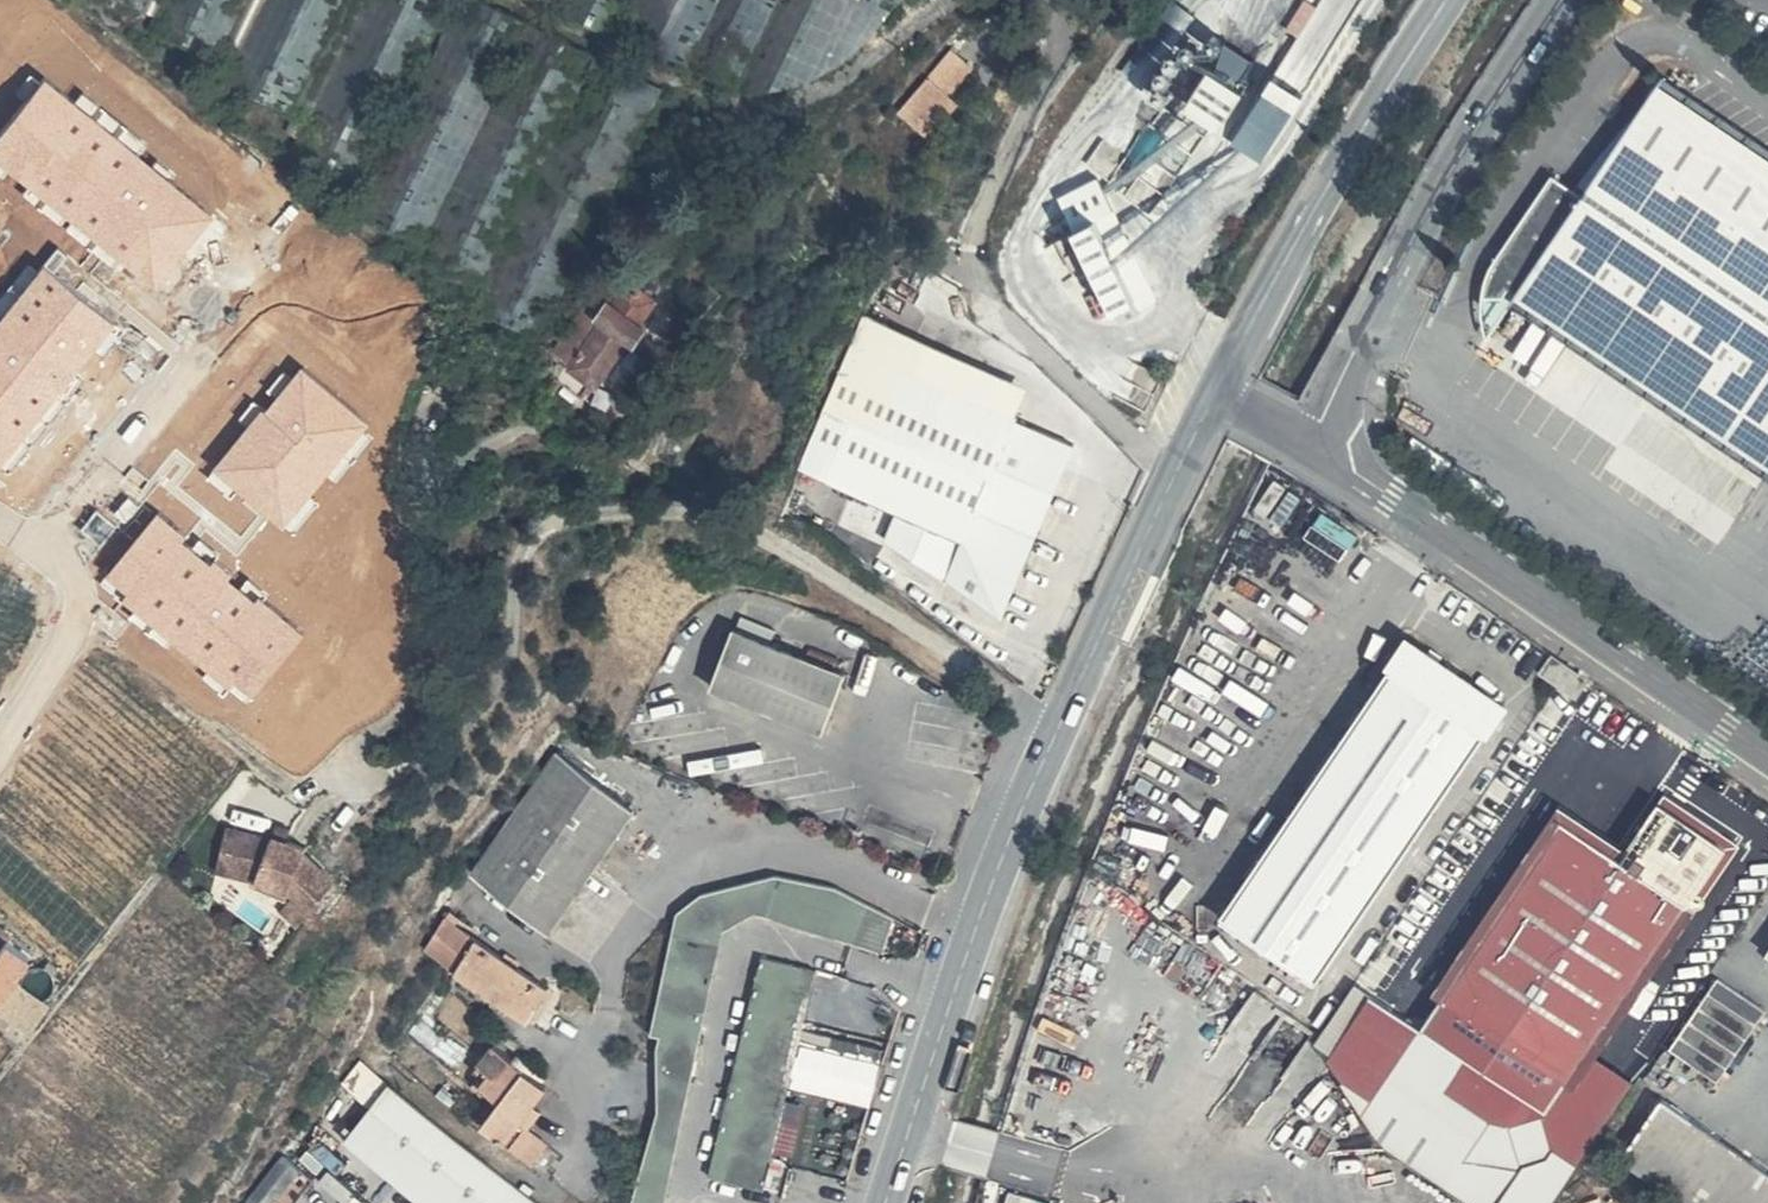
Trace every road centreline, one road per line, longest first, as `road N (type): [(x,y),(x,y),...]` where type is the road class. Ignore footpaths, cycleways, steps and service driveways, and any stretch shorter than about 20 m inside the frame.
road 1 (unclassified): [(887,1202),(1022,818),(1219,390)]
road 2 (unclassified): [(1767,765),(1314,443)]
road 3 (unclassified): [(1314,443),(1374,310),(1473,129),(1558,0)]
road 4 (unclassified): [(1219,390),(1450,0)]
road 5 (residential): [(0,748),(73,633),(75,589),(51,552),(0,521)]

